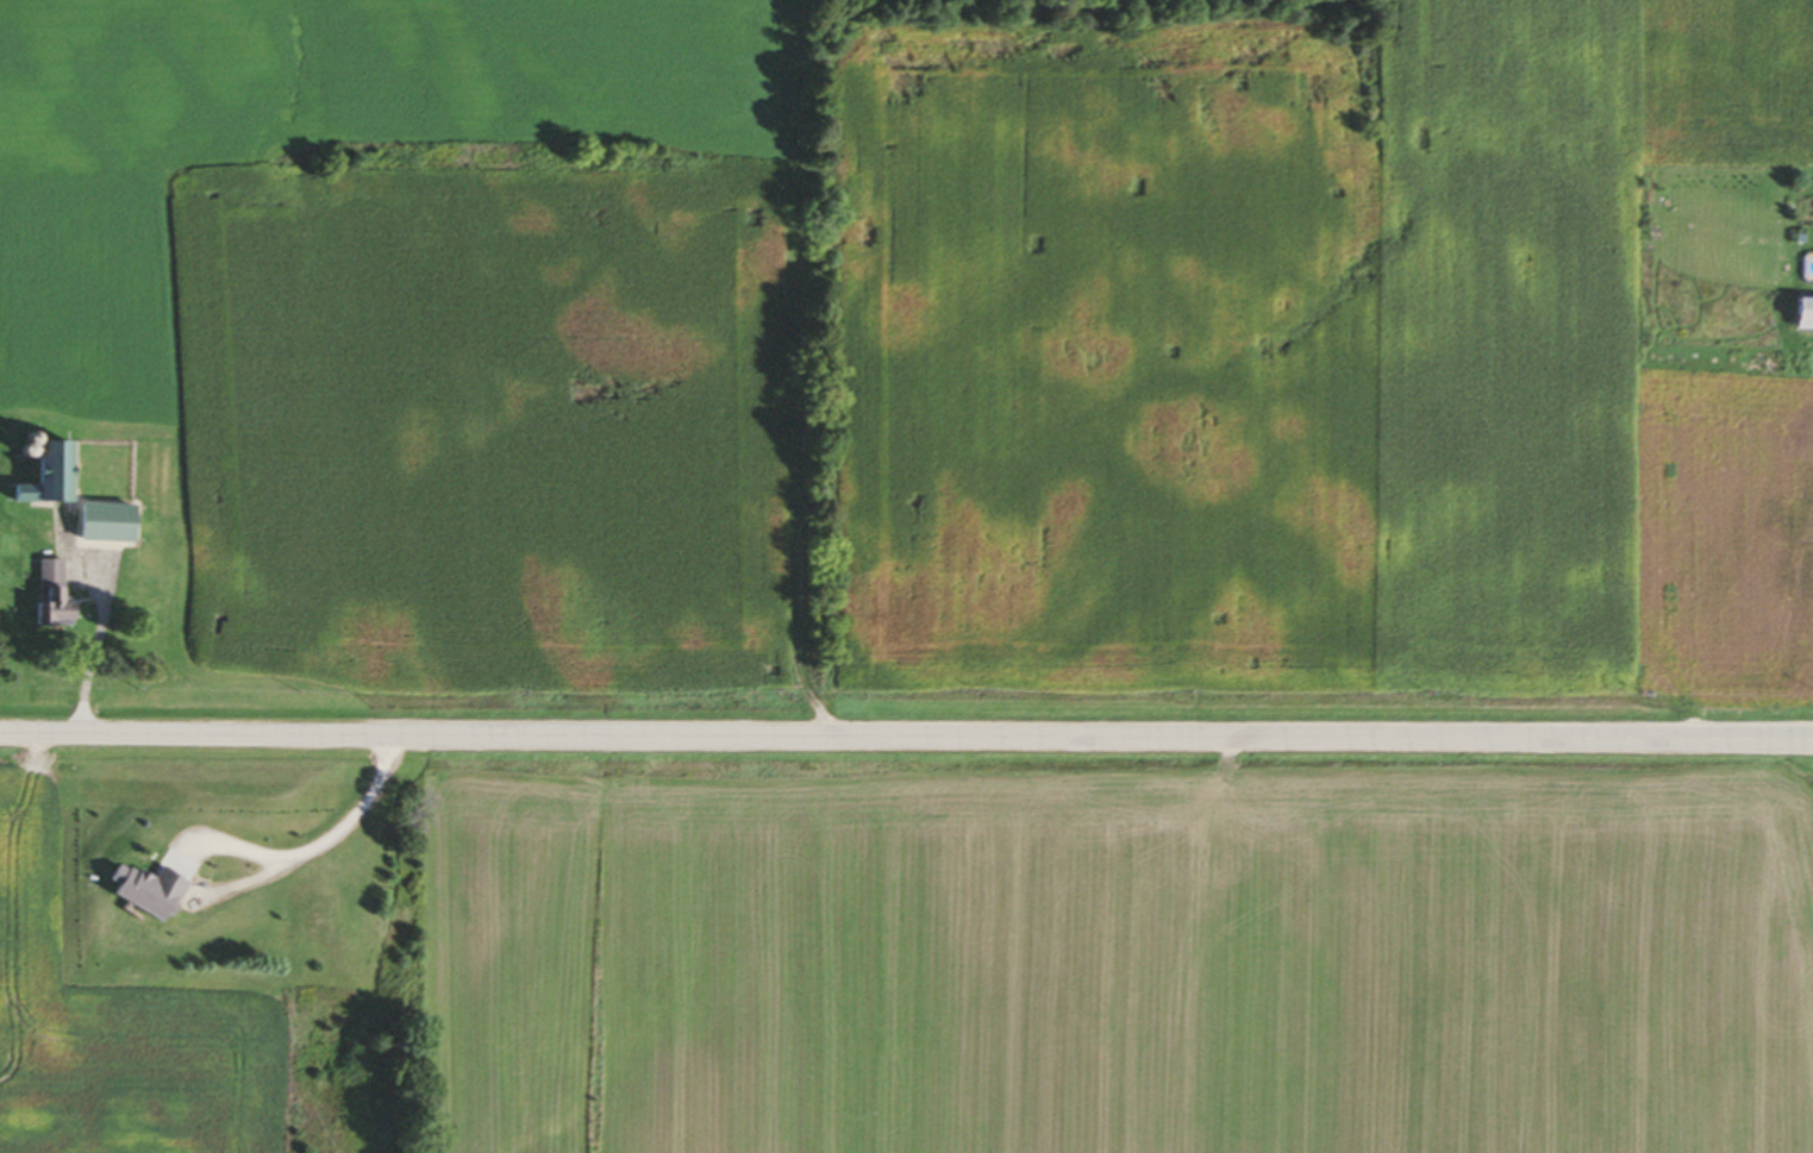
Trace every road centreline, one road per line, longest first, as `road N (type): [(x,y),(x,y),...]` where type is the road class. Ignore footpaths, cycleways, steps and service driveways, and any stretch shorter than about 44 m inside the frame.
road 1 (tertiary): [(0,732),(1812,741)]

